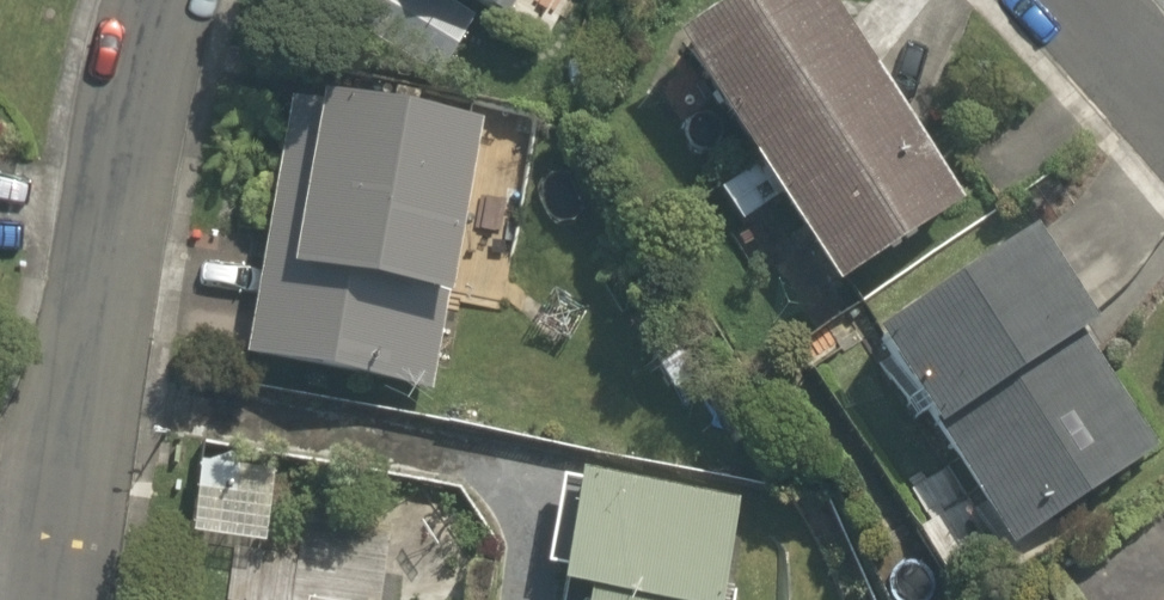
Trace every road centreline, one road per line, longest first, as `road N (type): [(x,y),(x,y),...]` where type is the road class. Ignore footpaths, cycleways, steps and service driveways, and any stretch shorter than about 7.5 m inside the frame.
road 1 (residential): [(174,0),(99,307),(51,564)]
road 2 (residential): [(1163,107),(1065,0)]

